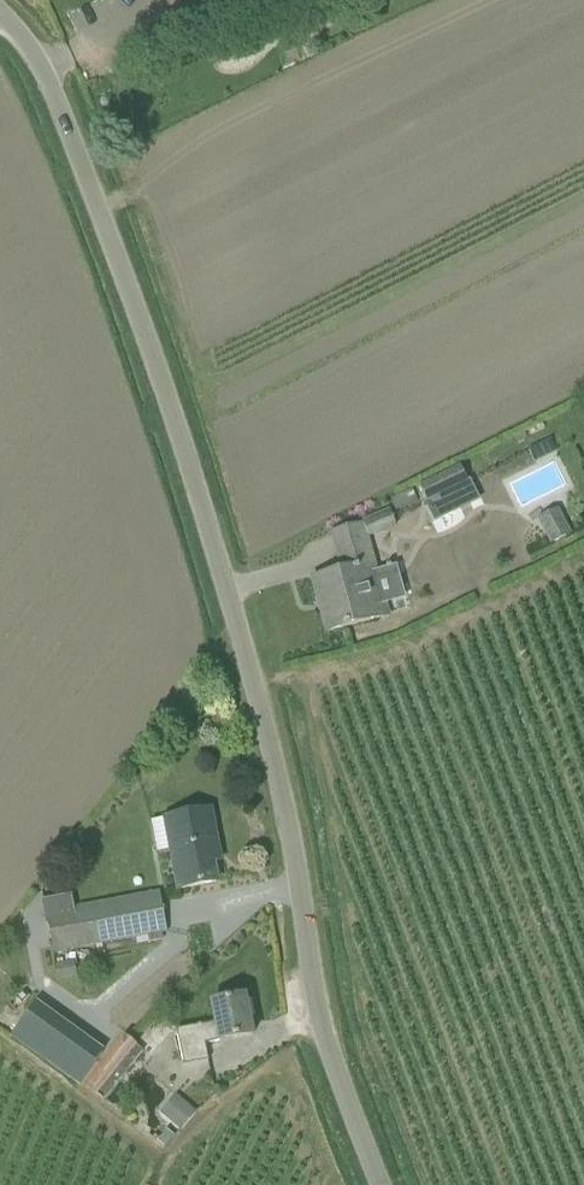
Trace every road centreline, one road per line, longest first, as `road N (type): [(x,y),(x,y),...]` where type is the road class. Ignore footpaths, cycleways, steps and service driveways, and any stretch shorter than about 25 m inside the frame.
road 1 (unclassified): [(379,1184),(332,1067),(297,859),(255,684),(154,360),(40,62),(0,20)]

